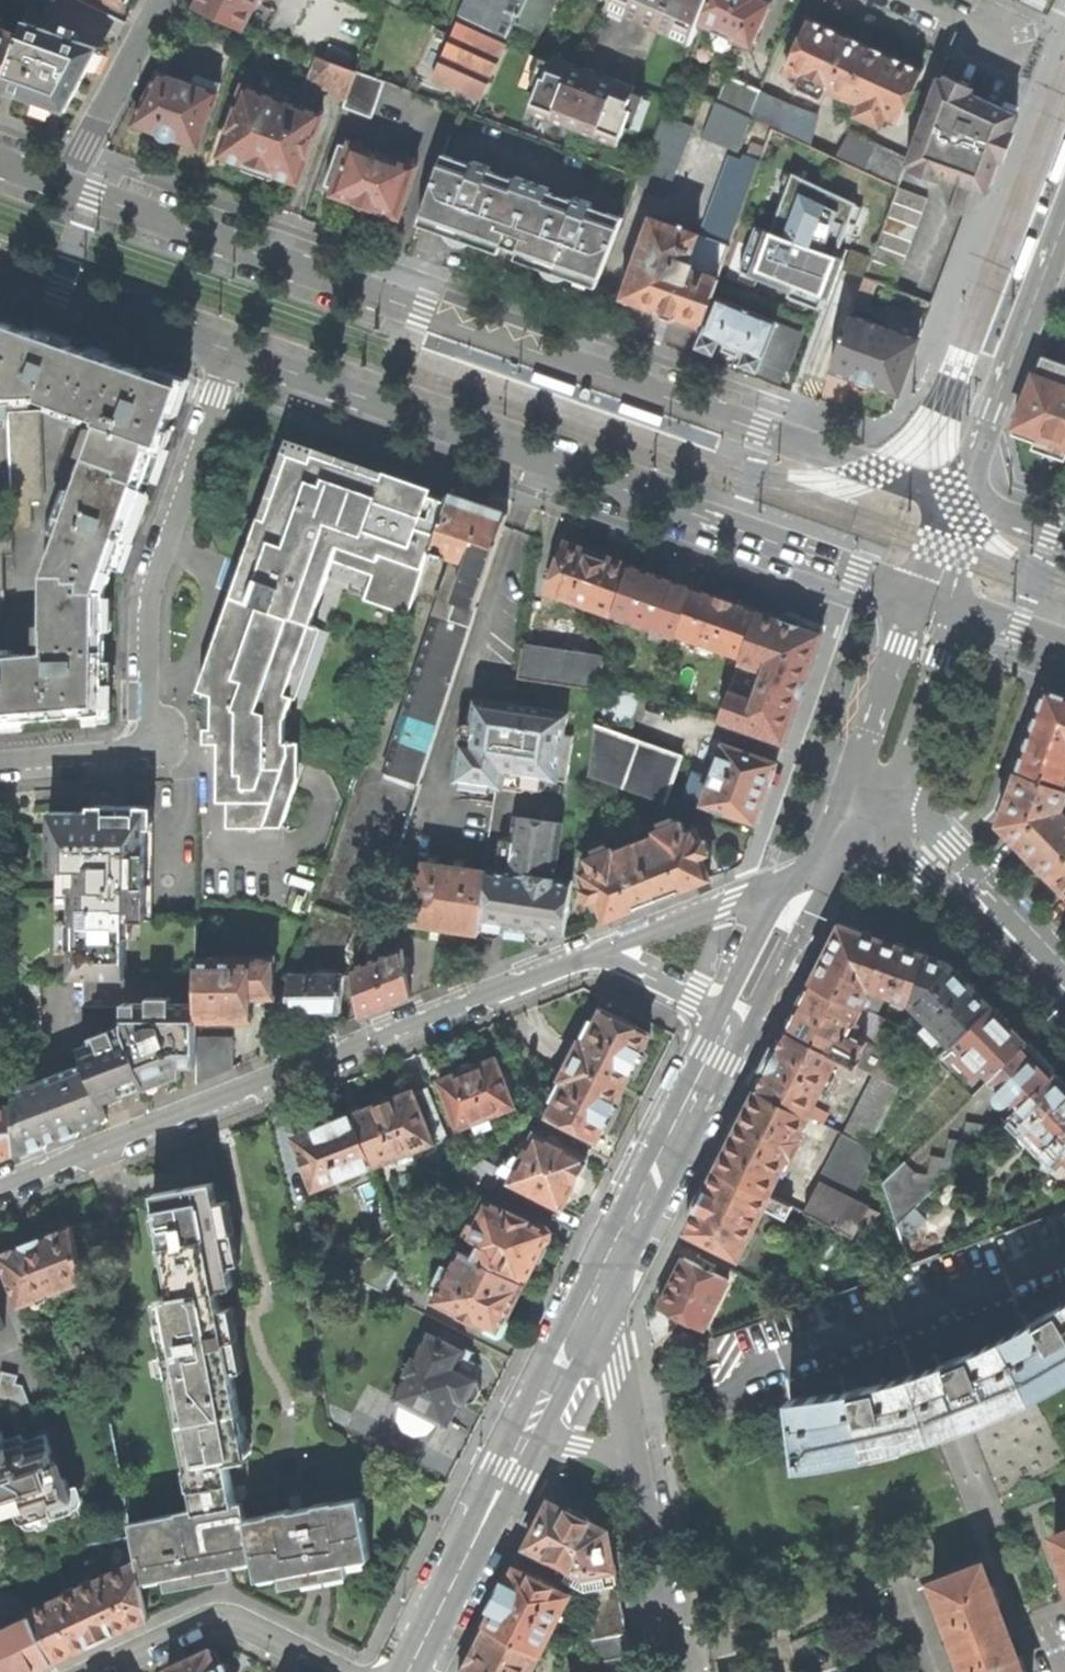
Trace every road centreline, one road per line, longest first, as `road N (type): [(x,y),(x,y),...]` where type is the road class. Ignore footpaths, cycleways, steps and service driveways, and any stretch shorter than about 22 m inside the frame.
road 1 (secondary): [(960,499),(66,184)]
road 2 (secondary): [(237,351),(920,594)]
road 3 (residential): [(592,955),(0,1192)]
road 4 (residential): [(0,763),(118,755),(148,744),(157,584),(237,351)]
road 5 (secondary): [(1064,222),(960,499)]
road 6 (tertiary): [(733,1020),(602,1281)]
road 7 (residential): [(343,1671),(232,1619),(209,1620),(97,1671)]
road 8 (secondary): [(0,267),(237,351)]
road 9 (tertiary): [(733,1020),(760,1006),(826,893),(881,830)]
road 10 (tertiary): [(514,1459),(407,1671)]
road 11 (tertiary): [(920,594),(846,796)]
road 12 (residential): [(66,184),(163,0)]
road 13 (residential): [(642,1475),(680,1671)]
road 14 (tertiary): [(602,1281),(514,1459)]
road 15 (residential): [(602,1281),(642,1475)]
road 16 (residential): [(776,892),(592,955)]
road 17 (tertiary): [(898,788),(962,609)]
road 18 (residential): [(996,923),(994,887),(898,788)]
road 19 (residential): [(733,1020),(623,962),(592,955)]
road 20 (residential): [(881,830),(966,911),(996,923)]
road 21 (tertiary): [(776,892),(730,993),(733,1020)]
road 22 (residential): [(514,1459),(573,1445),(642,1475)]
road 23 (tertiary): [(846,796),(825,848),(776,892)]

